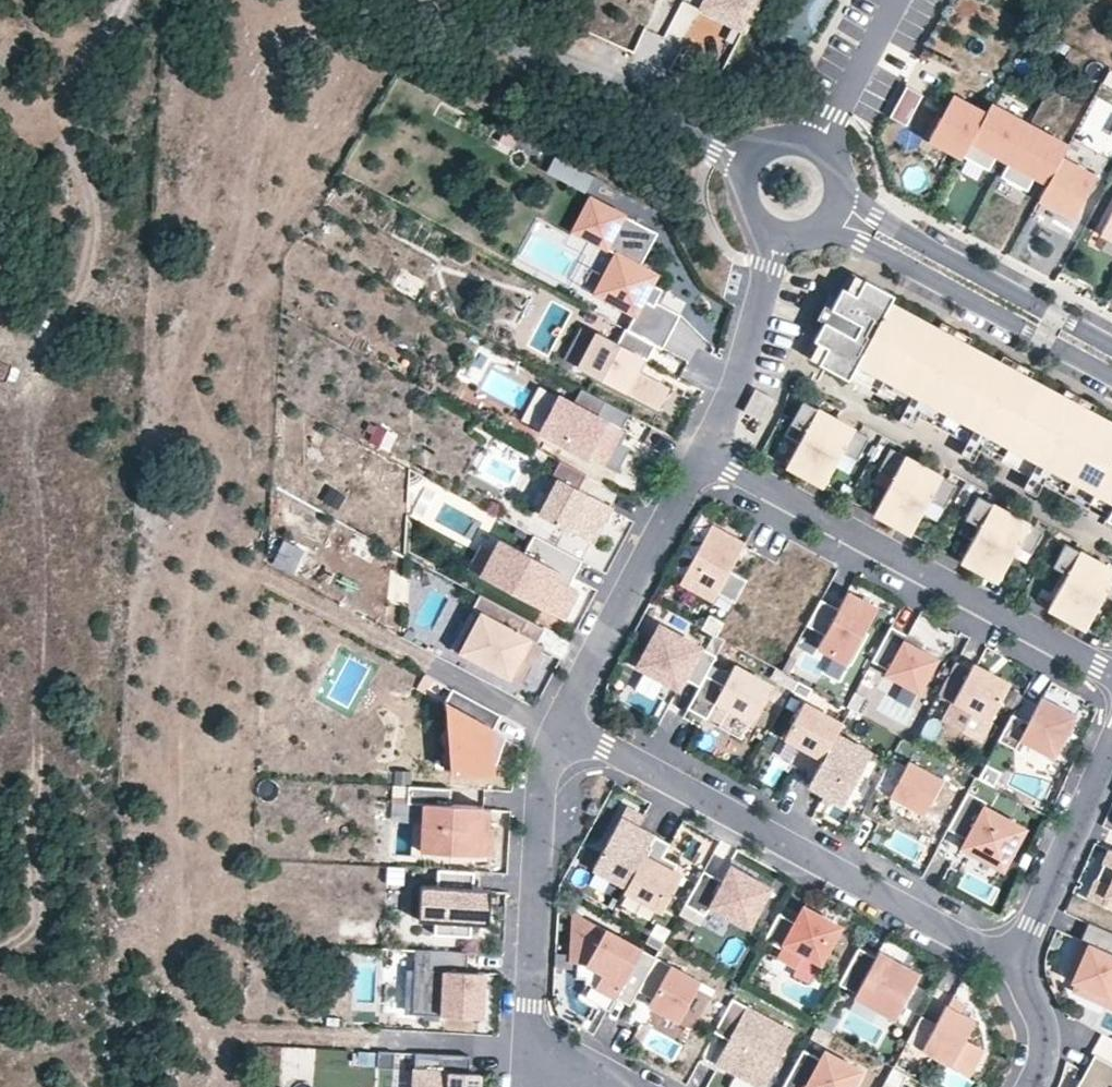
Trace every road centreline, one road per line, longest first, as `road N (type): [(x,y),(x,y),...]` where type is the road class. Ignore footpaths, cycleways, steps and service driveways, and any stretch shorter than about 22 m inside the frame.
road 1 (residential): [(1015,966),(559,724)]
road 2 (residential): [(704,453),(1111,670)]
road 3 (unclassified): [(427,0),(752,173)]
road 4 (residential): [(803,225),(863,242),(1111,377)]
road 5 (residential): [(1111,345),(874,217),(830,184)]
road 6 (residential): [(559,724),(535,797),(528,1043)]
road 7 (residential): [(704,453),(559,724)]
road 8 (residential): [(1111,741),(1015,966)]
road 9 (residential): [(777,225),(745,353),(704,453)]
road 10 (residential): [(1015,966),(1045,1029),(1028,1086)]

